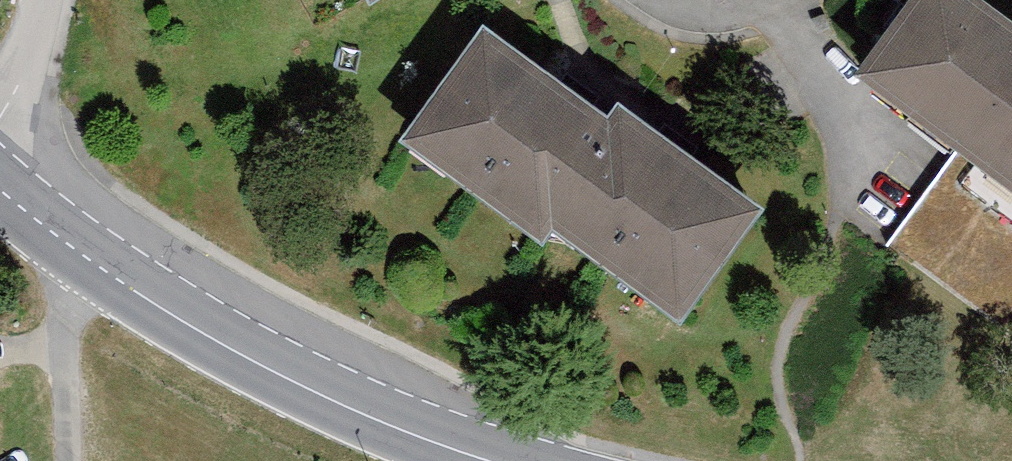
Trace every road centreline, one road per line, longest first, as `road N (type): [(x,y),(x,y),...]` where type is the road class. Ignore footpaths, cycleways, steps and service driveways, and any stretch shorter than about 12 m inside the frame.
road 1 (tertiary): [(489,460),(384,423),(214,337),(145,297),(0,187)]
road 2 (residential): [(774,0),(859,157)]
road 3 (residential): [(0,115),(32,54),(46,0)]

